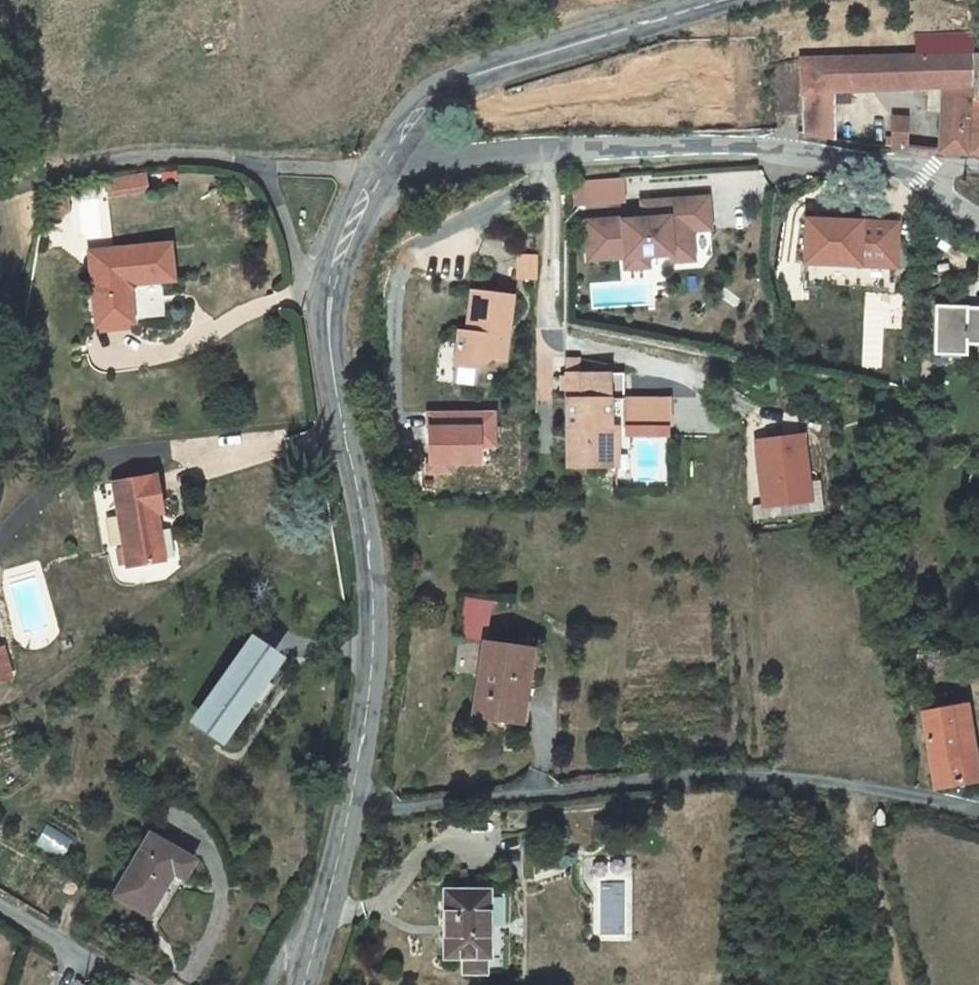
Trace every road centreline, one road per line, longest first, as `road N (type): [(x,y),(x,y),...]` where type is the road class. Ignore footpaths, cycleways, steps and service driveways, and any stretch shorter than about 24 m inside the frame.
road 1 (tertiary): [(384,165),(349,234),(331,300),(332,356),(371,570),(367,711),(349,813)]
road 2 (residential): [(349,813),(710,776),(801,780),(973,809)]
road 3 (unclassified): [(894,174),(760,146),(520,152),(384,165)]
road 4 (tertiary): [(728,0),(460,84),(420,112),(384,165)]
road 5 (tertiary): [(349,813),(304,984)]
road 6 (residential): [(121,984),(0,915)]

